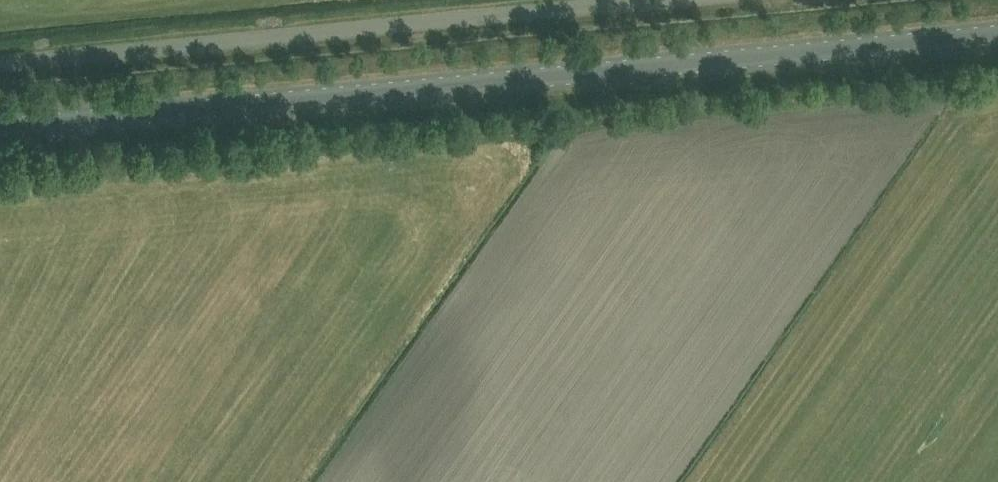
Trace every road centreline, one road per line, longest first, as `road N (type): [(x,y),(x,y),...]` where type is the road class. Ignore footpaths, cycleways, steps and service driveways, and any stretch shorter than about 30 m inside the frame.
road 1 (secondary): [(997,35),(0,128)]
road 2 (unclassified): [(0,64),(693,0)]

